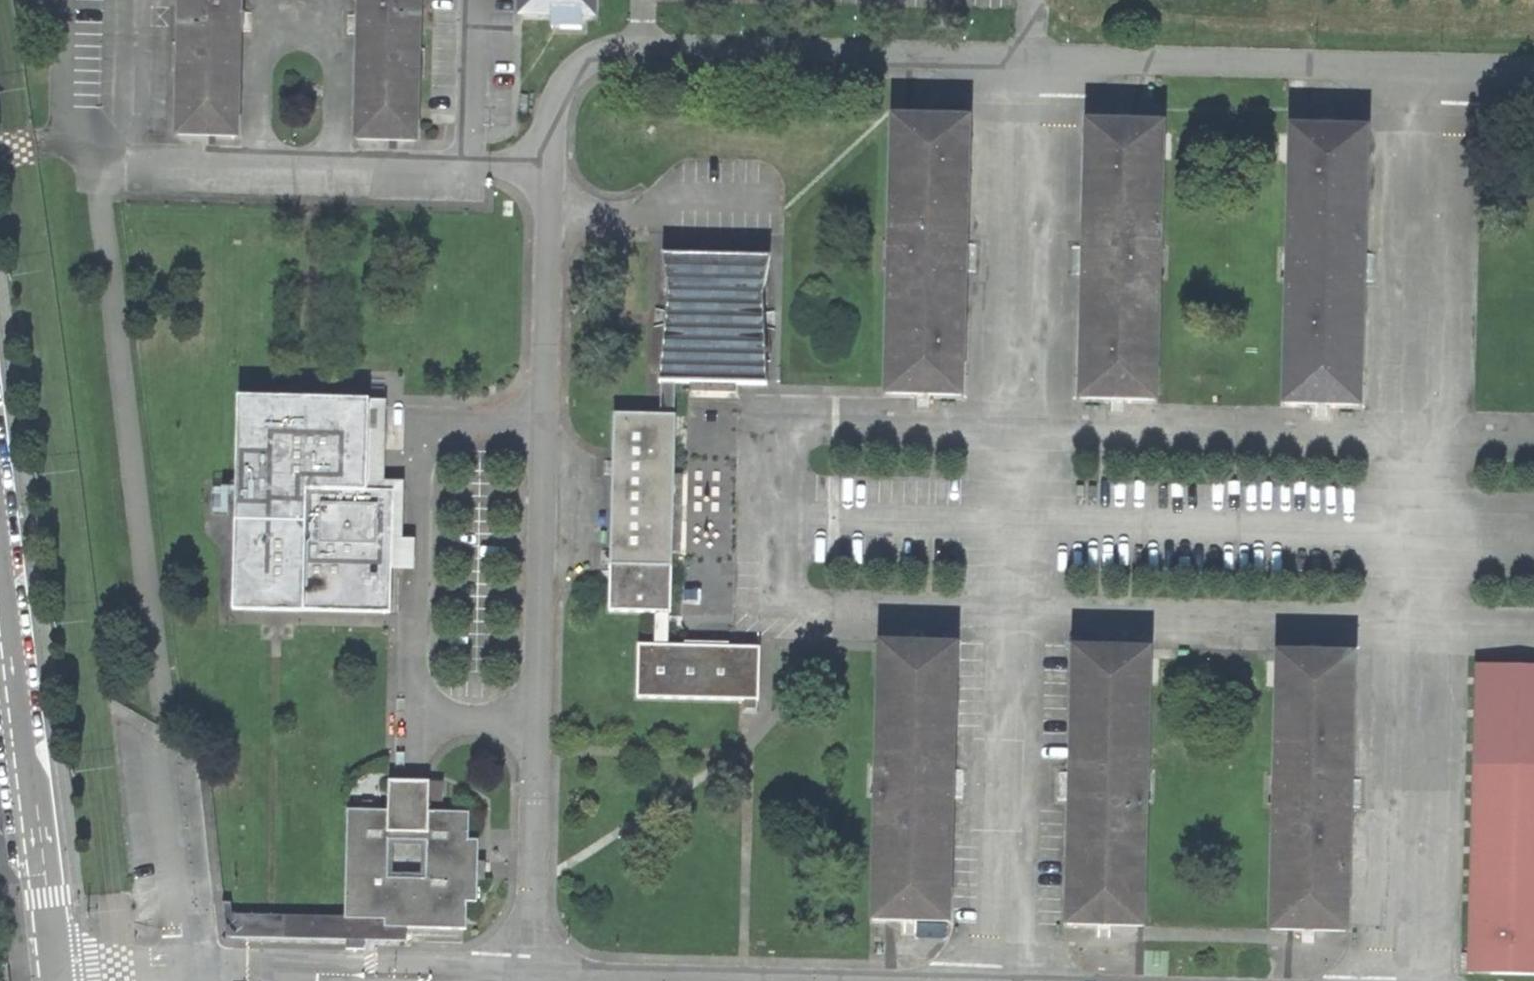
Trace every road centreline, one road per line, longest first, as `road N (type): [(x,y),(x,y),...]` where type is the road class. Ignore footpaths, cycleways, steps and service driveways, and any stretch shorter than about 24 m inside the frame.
road 1 (residential): [(0,554),(60,980)]

